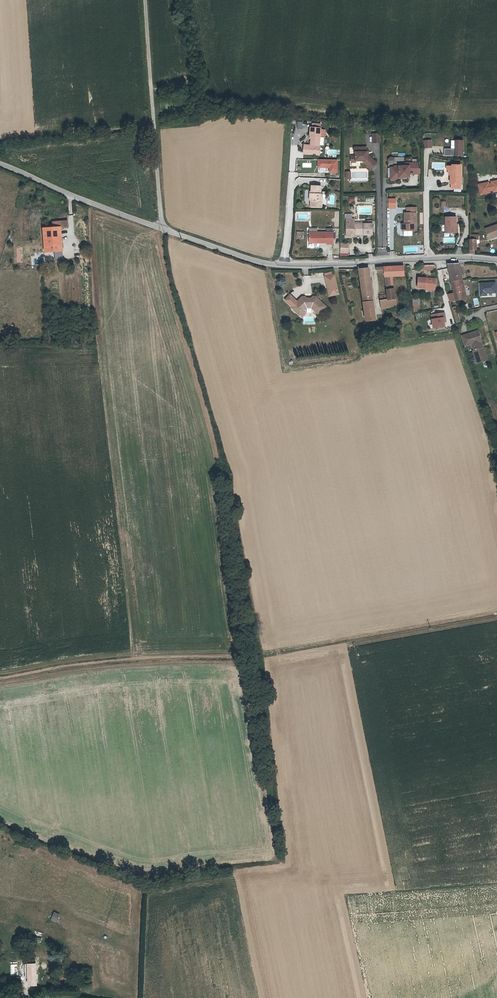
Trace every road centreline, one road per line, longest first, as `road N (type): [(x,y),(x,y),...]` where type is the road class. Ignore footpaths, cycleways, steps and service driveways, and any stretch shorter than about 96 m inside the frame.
road 1 (unclassified): [(144,0),(161,228)]
road 2 (unclassified): [(0,164),(161,228)]
road 3 (unclassified): [(161,228),(284,265)]

